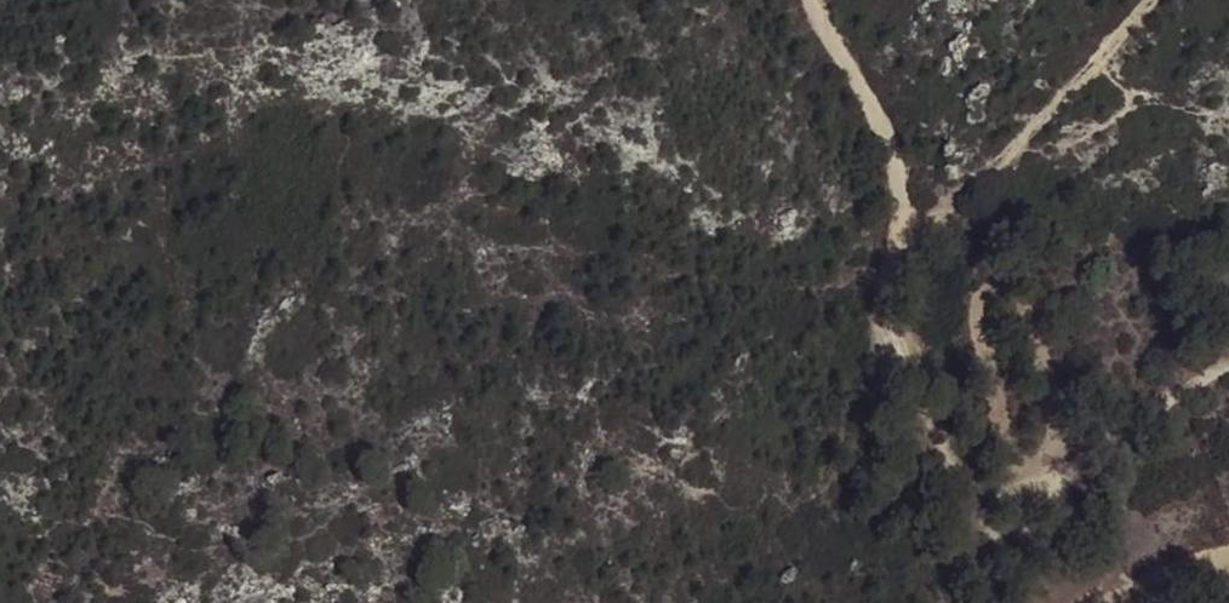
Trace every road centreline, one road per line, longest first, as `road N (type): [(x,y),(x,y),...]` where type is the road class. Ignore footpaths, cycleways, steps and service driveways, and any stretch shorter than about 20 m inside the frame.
road 1 (track): [(1228,368),(1008,493),(909,314),(944,221),(849,0)]

